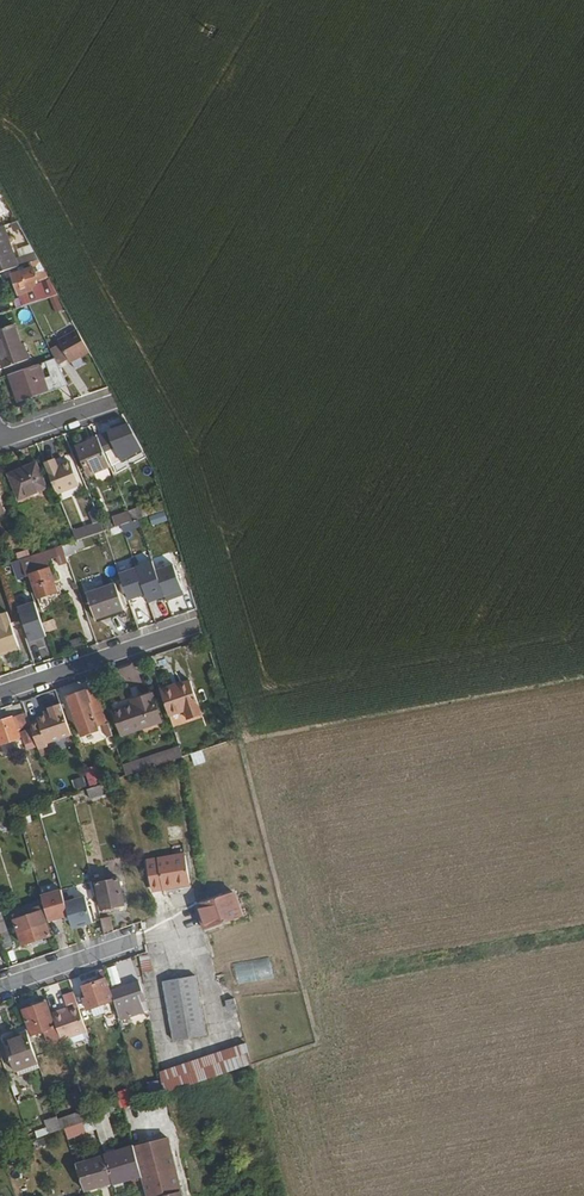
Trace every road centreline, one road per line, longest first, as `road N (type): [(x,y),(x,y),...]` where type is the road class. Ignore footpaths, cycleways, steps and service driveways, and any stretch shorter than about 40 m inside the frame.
road 1 (residential): [(193,643),(0,704)]
road 2 (residential): [(129,942),(0,987)]

